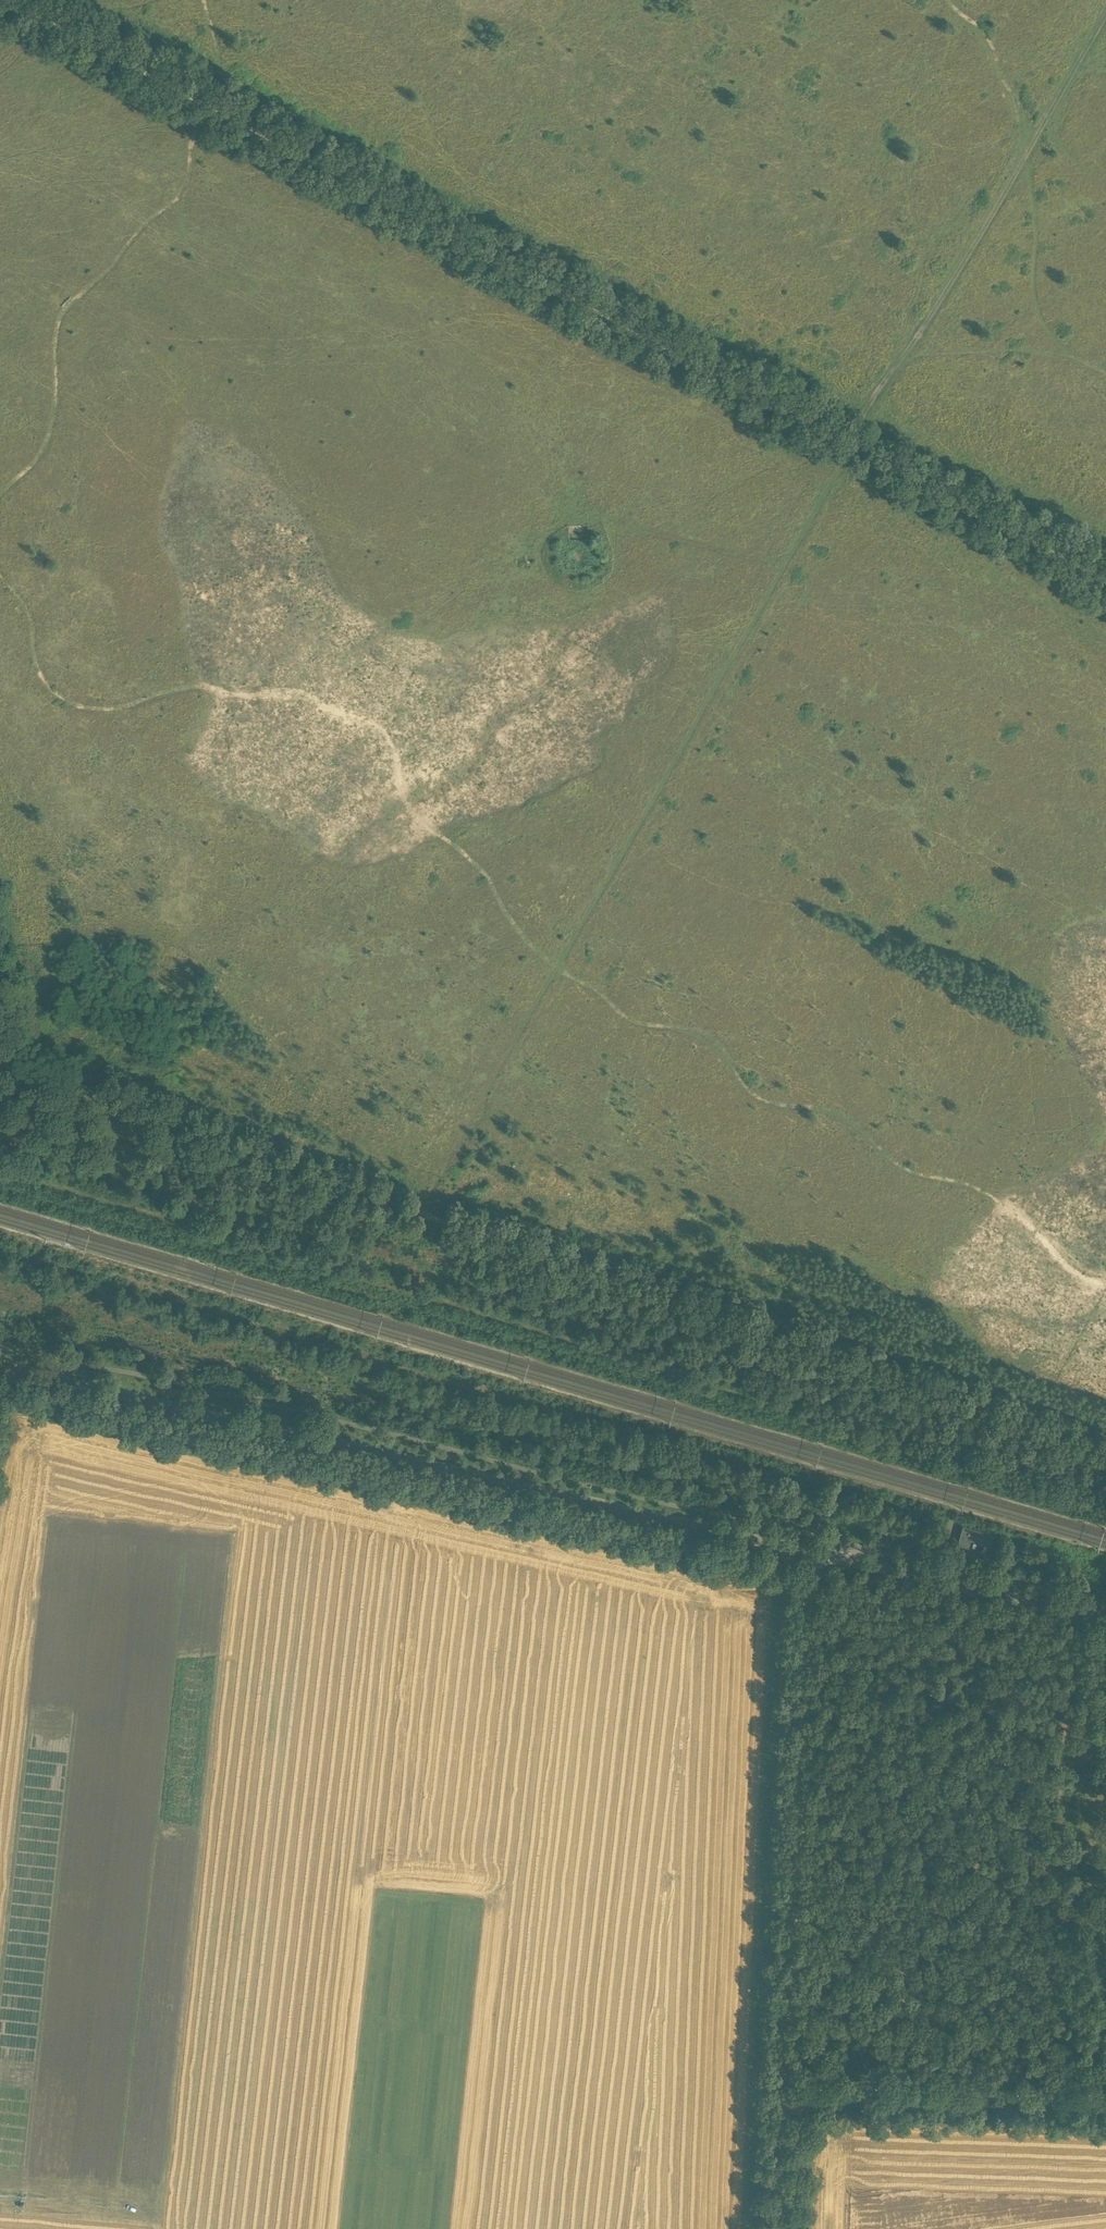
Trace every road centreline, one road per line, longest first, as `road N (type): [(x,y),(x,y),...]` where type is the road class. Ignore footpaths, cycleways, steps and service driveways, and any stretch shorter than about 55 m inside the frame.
road 1 (secondary): [(1105,1619),(0,1365)]
road 2 (track): [(1105,576),(215,105)]
road 3 (track): [(901,357),(554,967)]
road 4 (track): [(788,2095),(818,1553)]
road 5 (track): [(1105,15),(901,357)]
road 6 (track): [(1105,2098),(837,2089),(788,2095)]
road 7 (track): [(554,967),(419,1212)]
road 8 (track): [(215,105),(15,0)]
road 9 (track): [(788,2095),(781,2228)]

